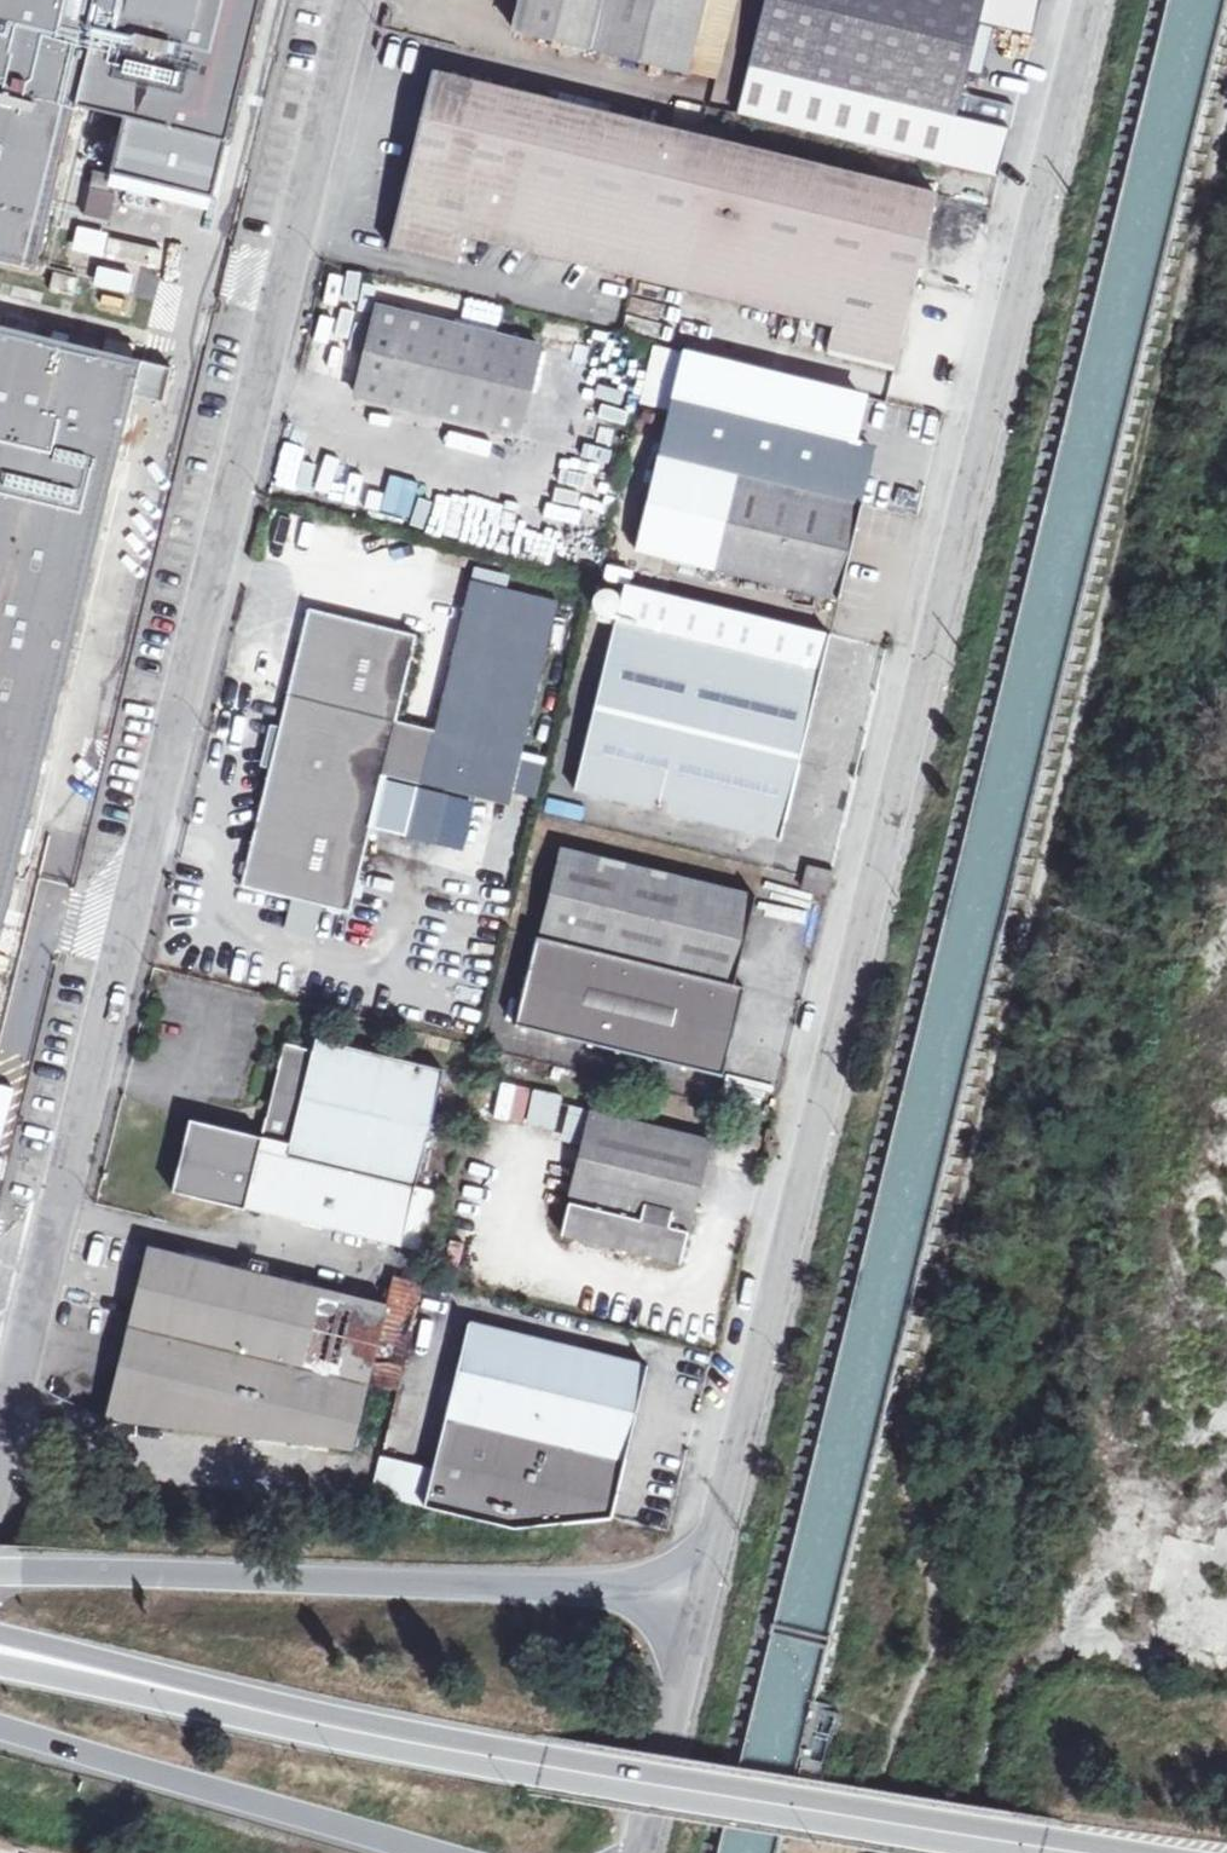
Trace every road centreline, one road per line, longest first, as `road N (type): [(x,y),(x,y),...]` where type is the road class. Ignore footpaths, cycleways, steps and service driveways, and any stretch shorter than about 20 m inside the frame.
road 1 (unclassified): [(1093,0),(702,1598)]
road 2 (unclassified): [(353,0),(0,1465)]
road 3 (secondary): [(153,1687),(350,1734),(1058,1852)]
road 4 (secondary): [(702,1598),(621,1588),(0,1573)]
road 5 (secondary): [(0,1730),(414,1852)]
road 6 (unclassified): [(702,1598),(638,1852)]
road 7 (secondary): [(153,1687),(0,1637)]
road 8 (secondary): [(0,1667),(153,1687)]

